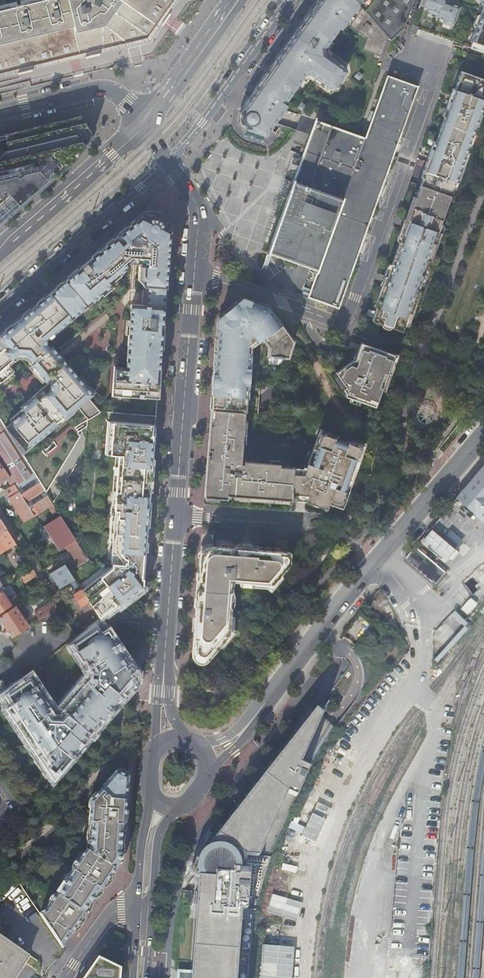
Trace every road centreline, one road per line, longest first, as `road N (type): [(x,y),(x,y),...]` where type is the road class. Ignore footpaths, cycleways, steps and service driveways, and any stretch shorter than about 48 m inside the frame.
road 1 (residential): [(195,268),(344,320),(434,78),(429,62),(413,53)]
road 2 (secondary): [(256,716),(483,434)]
road 3 (tertiary): [(176,516),(195,268)]
road 4 (residential): [(0,308),(169,163)]
road 5 (residential): [(169,163),(290,0)]
road 6 (primary): [(143,122),(0,251)]
road 7 (tertiary): [(163,695),(176,516)]
road 8 (tertiary): [(0,112),(97,89),(122,97),(143,122)]
road 9 (primary): [(238,0),(143,122)]
road 10 (residential): [(176,516),(302,525)]

